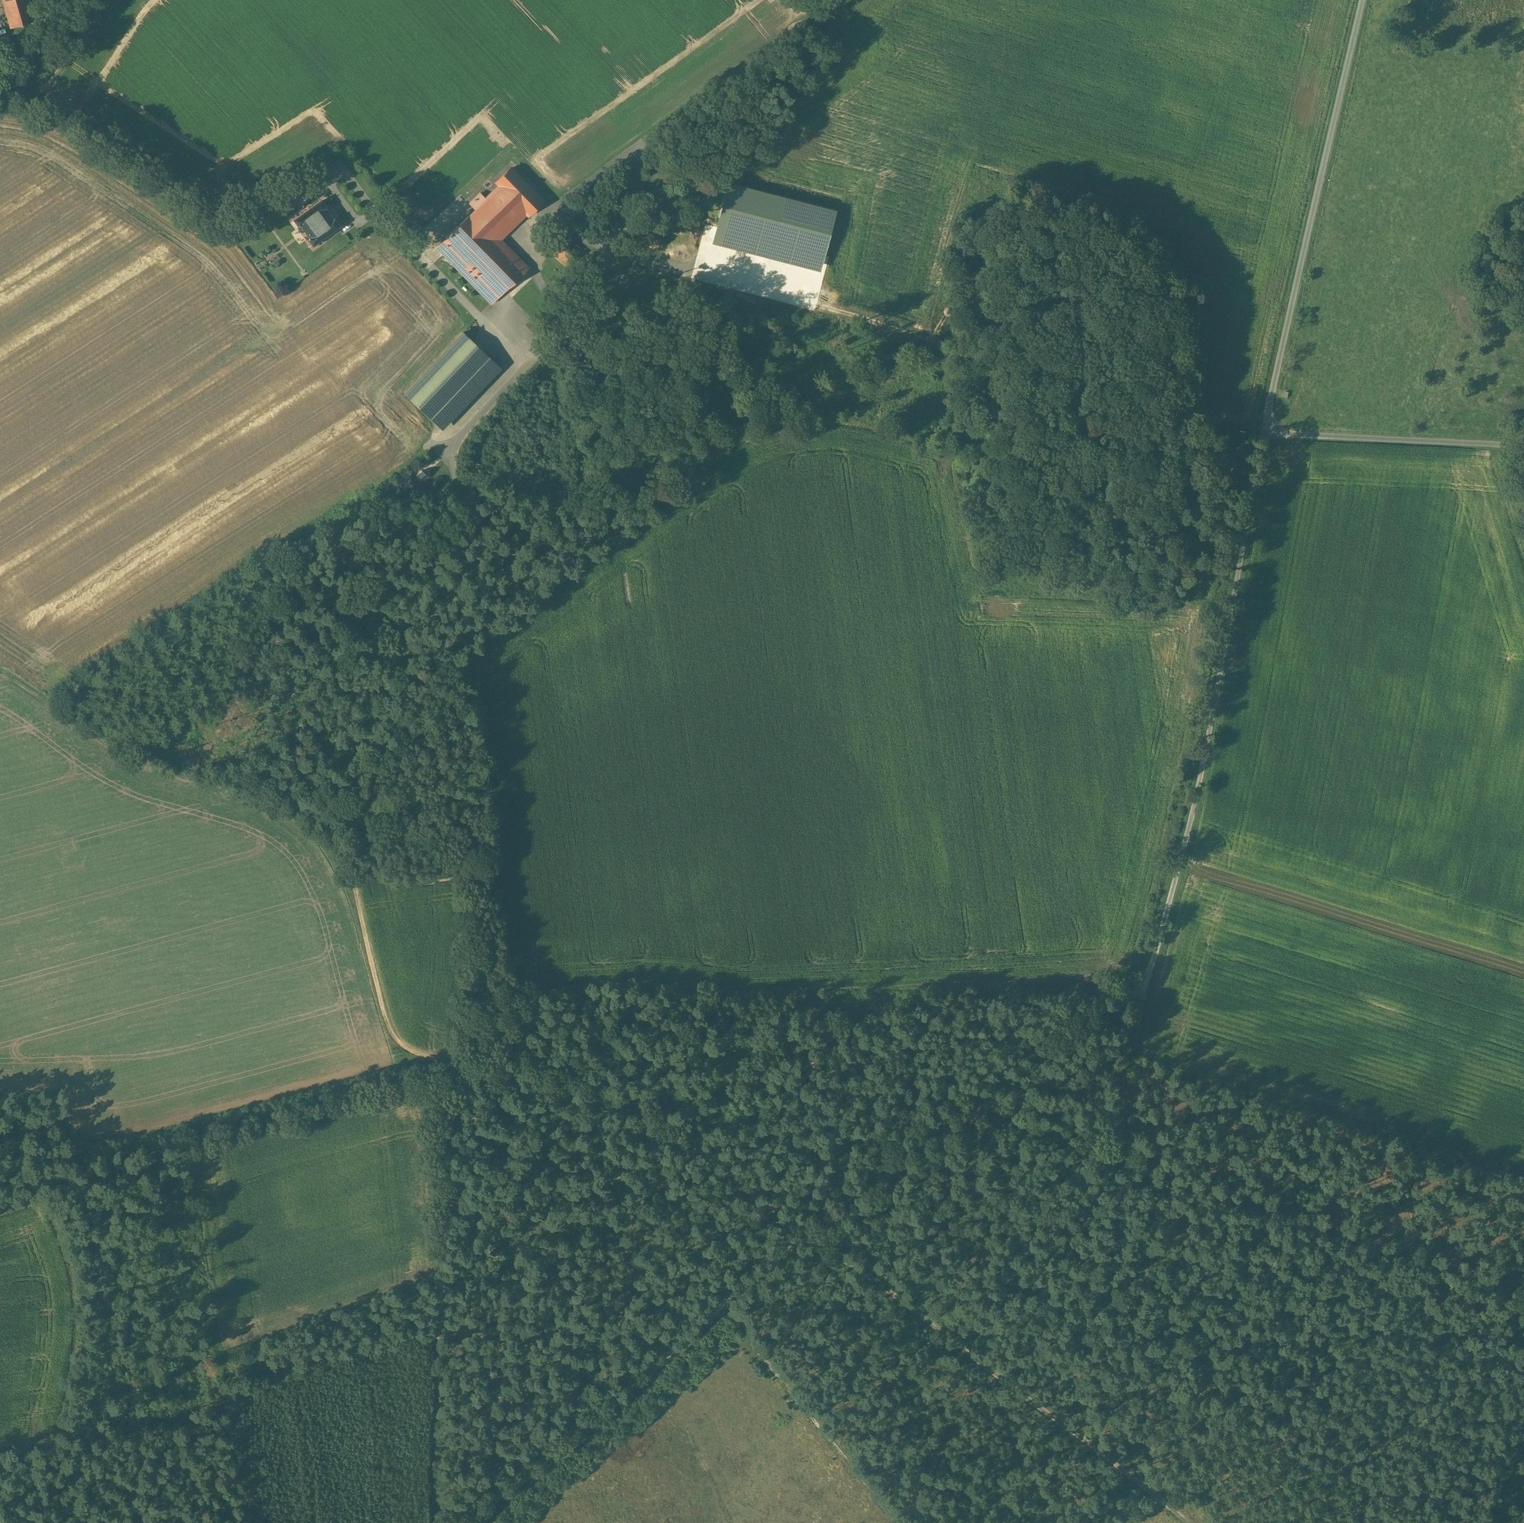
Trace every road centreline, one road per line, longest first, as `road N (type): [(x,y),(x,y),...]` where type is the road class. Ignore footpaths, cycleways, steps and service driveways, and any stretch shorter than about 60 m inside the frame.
road 1 (unclassified): [(1363,0),(1266,433),(1193,817),(1146,985),(974,1093),(808,1235)]
road 2 (track): [(0,668),(156,766),(269,801),(320,832),(344,862),(389,1032),(428,1059),(471,1069)]
road 3 (track): [(808,1235),(993,1356),(1204,1522)]
road 4 (track): [(467,1522),(808,1235)]
road 5 (track): [(471,1069),(623,1094),(652,1108),(808,1235)]

